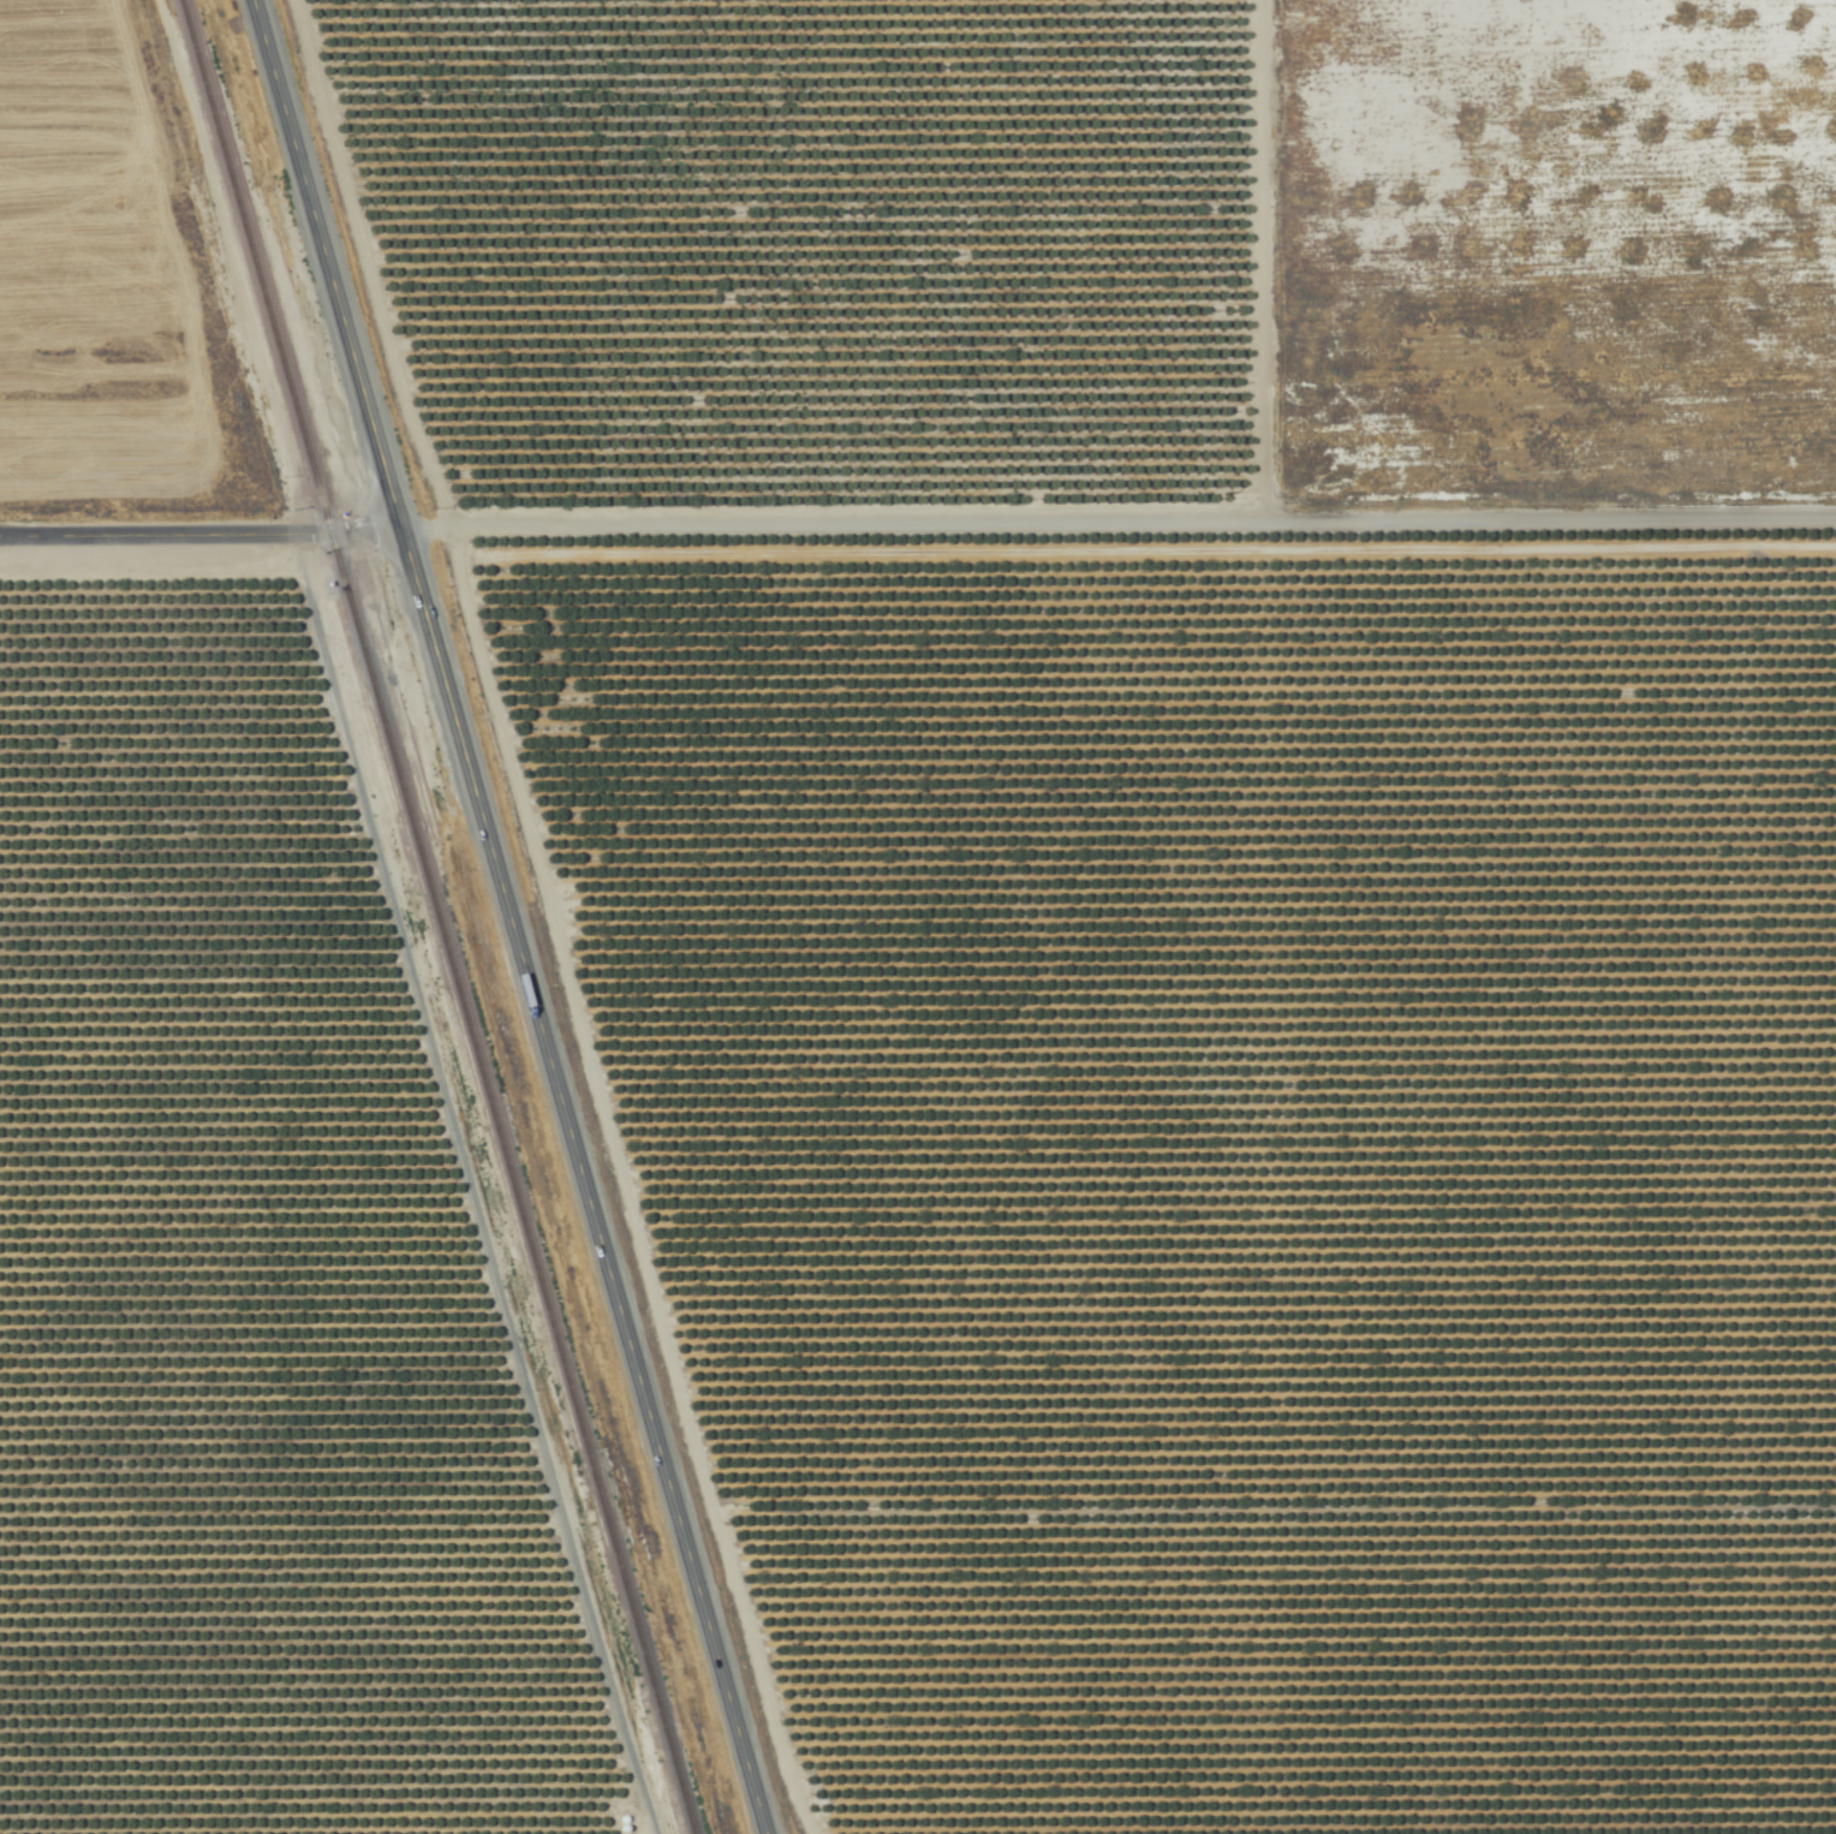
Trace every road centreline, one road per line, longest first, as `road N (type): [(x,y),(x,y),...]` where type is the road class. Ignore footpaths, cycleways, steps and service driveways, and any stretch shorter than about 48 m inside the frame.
road 1 (track): [(397,530),(1835,531)]
road 2 (primary): [(760,1833),(397,530)]
road 3 (primary): [(397,530),(252,0)]
road 4 (residential): [(0,543),(278,541),(397,530)]

